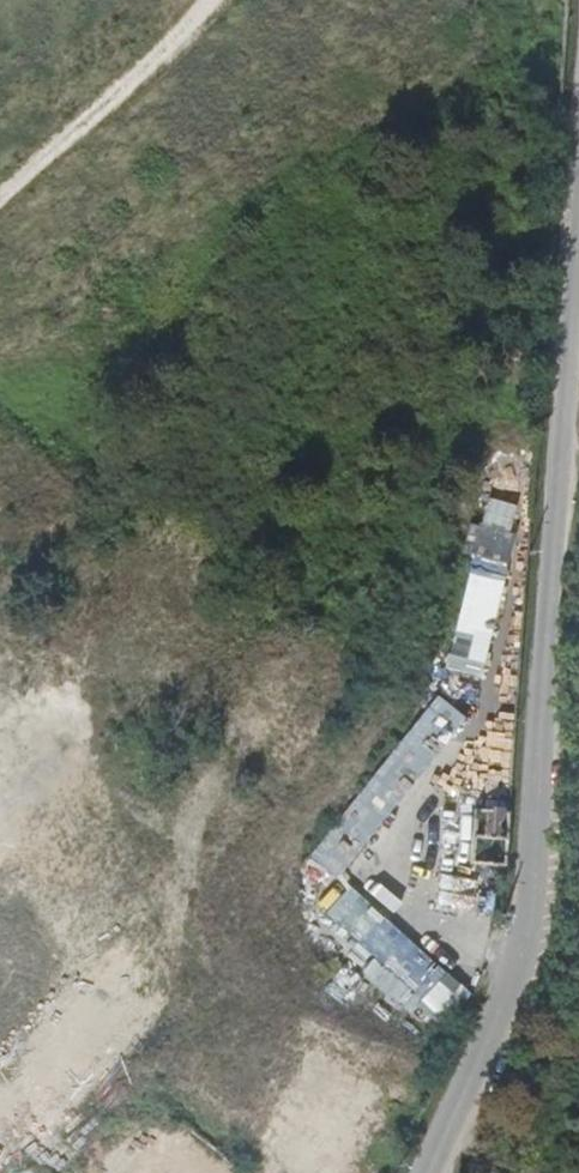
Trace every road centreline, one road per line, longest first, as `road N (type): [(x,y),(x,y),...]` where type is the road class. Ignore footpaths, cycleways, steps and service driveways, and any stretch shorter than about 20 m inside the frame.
road 1 (unclassified): [(578,141),(546,437),(533,915),(425,1172)]
road 2 (track): [(203,0),(0,198)]

